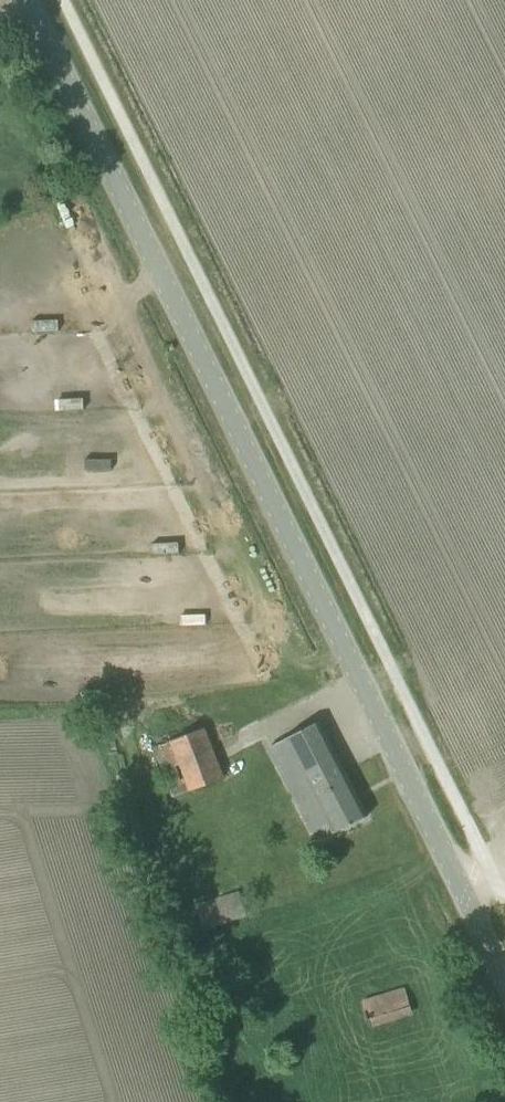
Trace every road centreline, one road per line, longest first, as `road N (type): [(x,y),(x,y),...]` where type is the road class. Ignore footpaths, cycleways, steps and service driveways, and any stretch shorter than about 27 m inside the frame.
road 1 (tertiary): [(504,979),(27,0)]

